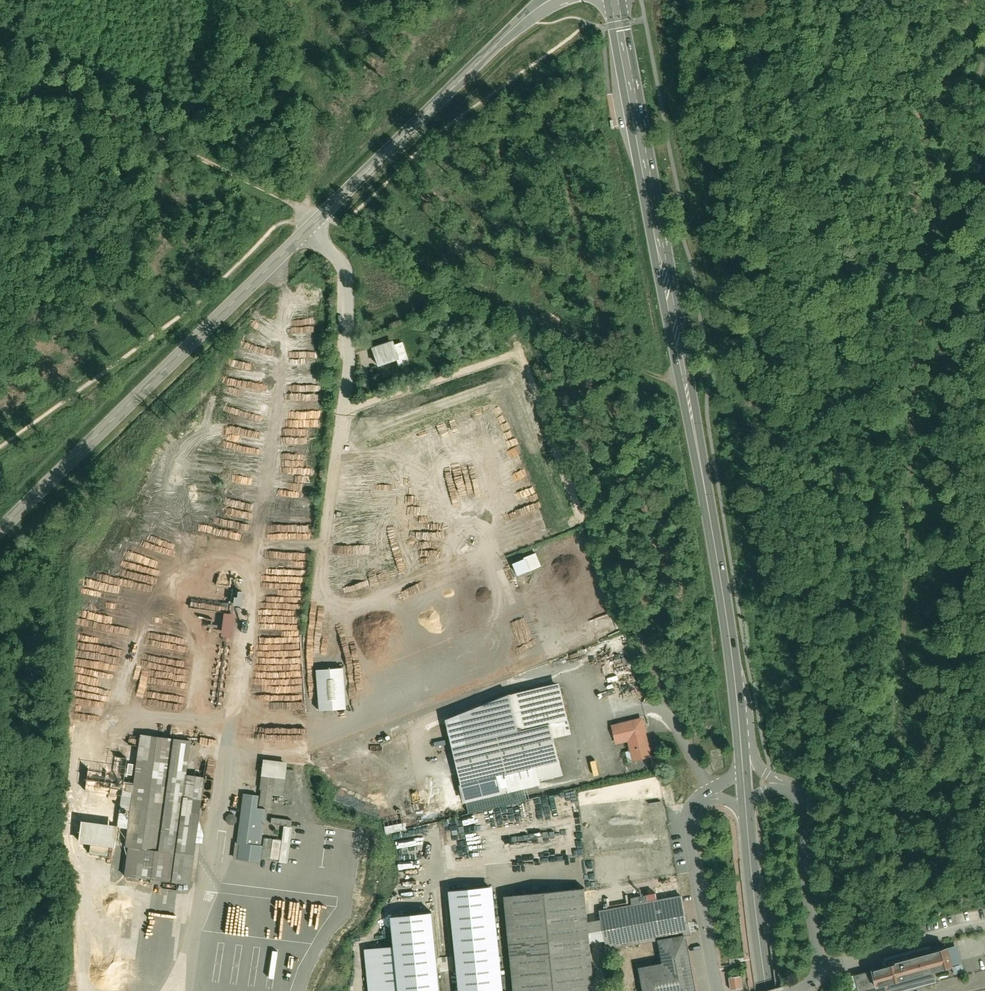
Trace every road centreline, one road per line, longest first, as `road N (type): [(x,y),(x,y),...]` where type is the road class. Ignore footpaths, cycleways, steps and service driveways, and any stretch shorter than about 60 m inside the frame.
road 1 (unclassified): [(0,521),(541,0)]
road 2 (primary): [(741,738),(692,396),(614,0)]
road 3 (track): [(0,448),(306,197),(316,80),(313,0)]
road 4 (track): [(331,209),(711,406)]
road 5 (track): [(331,209),(0,52)]
road 6 (residential): [(706,793),(691,813),(690,840),(717,990)]
road 7 (residential): [(821,970),(806,881),(806,807),(782,784)]
road 8 (primary): [(766,990),(746,817)]

